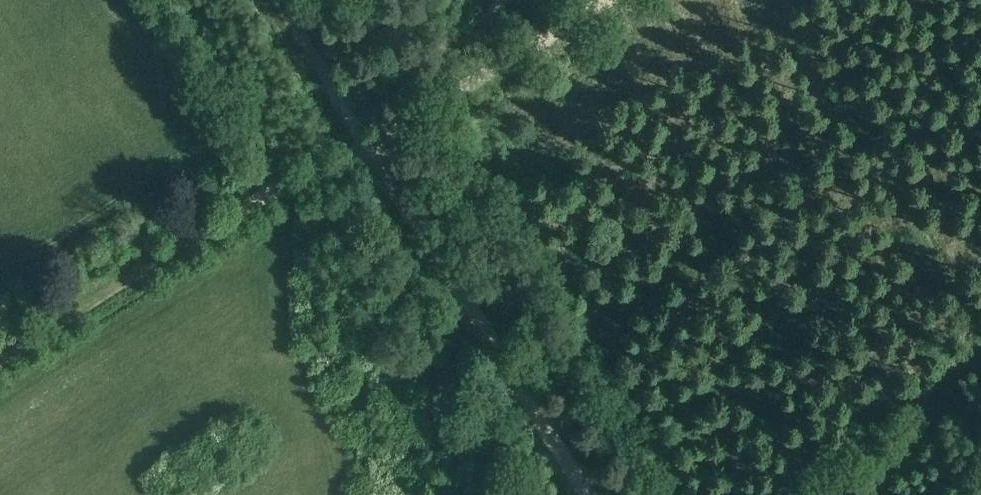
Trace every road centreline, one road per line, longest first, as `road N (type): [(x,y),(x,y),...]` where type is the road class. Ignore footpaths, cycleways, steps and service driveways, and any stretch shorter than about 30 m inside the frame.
road 1 (track): [(0,362),(610,0)]
road 2 (track): [(276,0),(586,494)]
road 3 (track): [(284,232),(293,185),(199,144)]
road 4 (track): [(445,99),(474,36),(533,0)]

